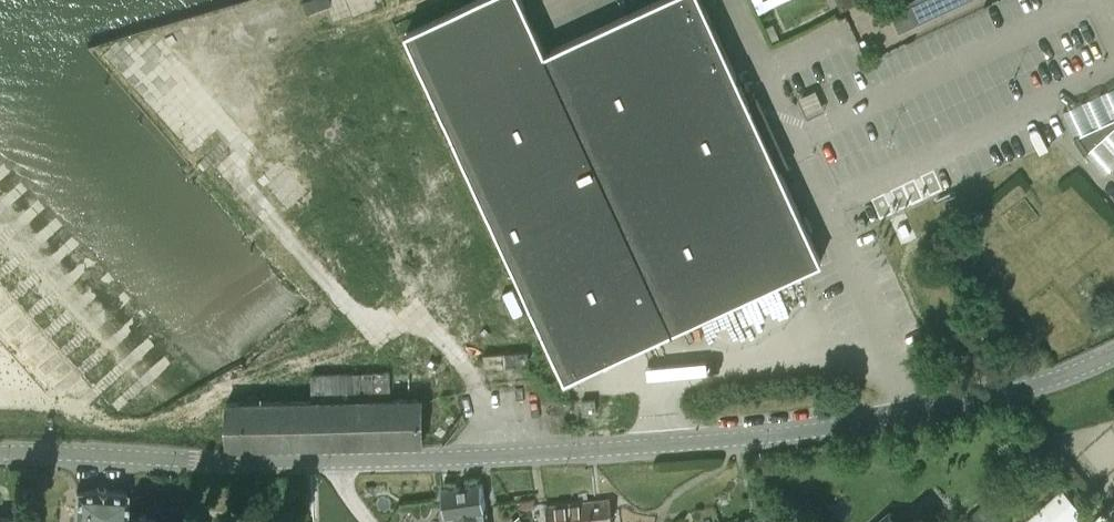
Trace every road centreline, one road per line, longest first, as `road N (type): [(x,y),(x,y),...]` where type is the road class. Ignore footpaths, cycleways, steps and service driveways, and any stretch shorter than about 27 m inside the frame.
road 1 (unclassified): [(499,453),(839,423),(1016,386),(1113,347)]
road 2 (unclassified): [(499,453),(469,368),(442,336),(393,335),(352,304),(157,81)]
road 3 (unclassified): [(0,450),(499,453)]

